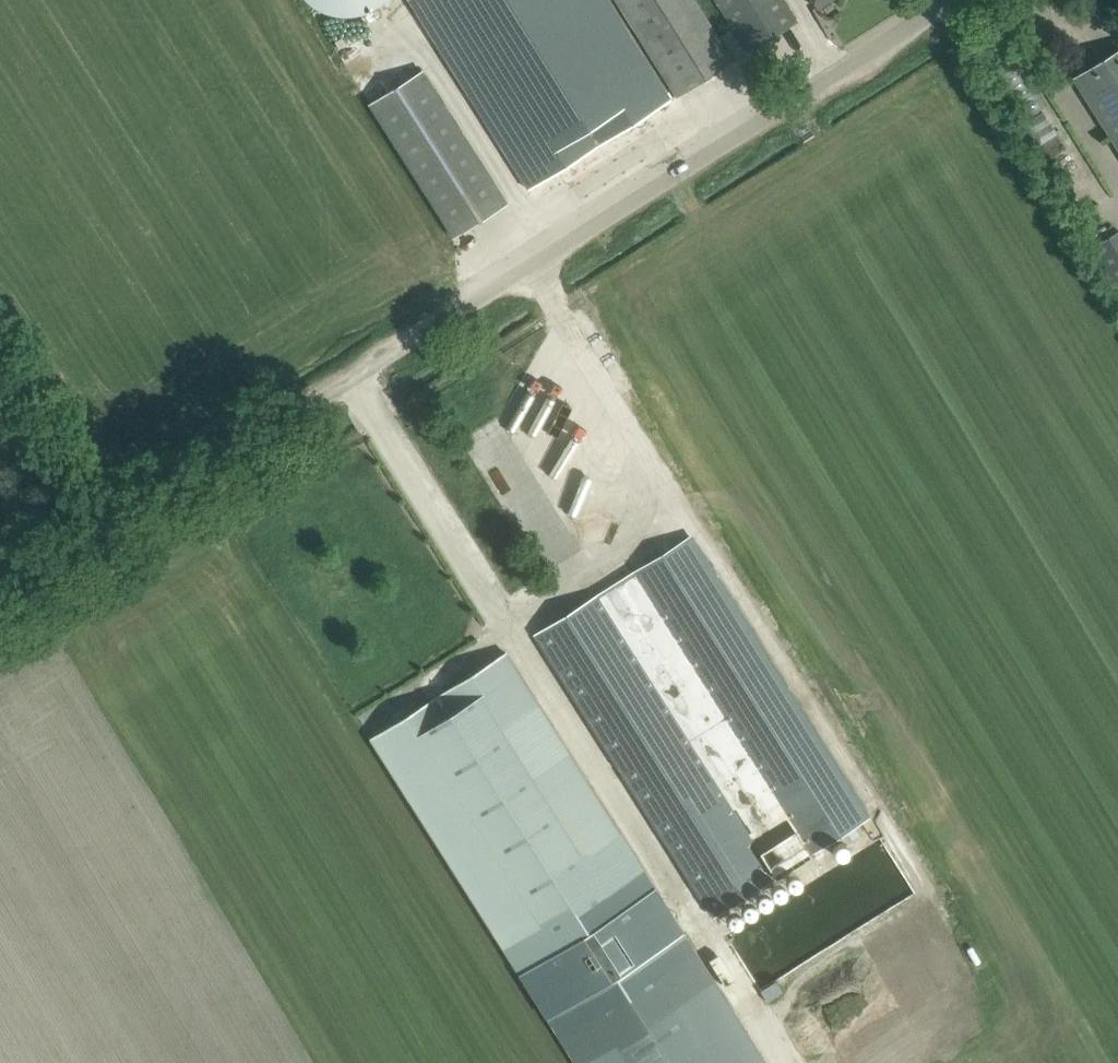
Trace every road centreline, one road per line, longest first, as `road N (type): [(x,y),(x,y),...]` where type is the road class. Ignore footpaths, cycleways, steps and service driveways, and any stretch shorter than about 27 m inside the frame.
road 1 (unclassified): [(0,601),(947,0)]

